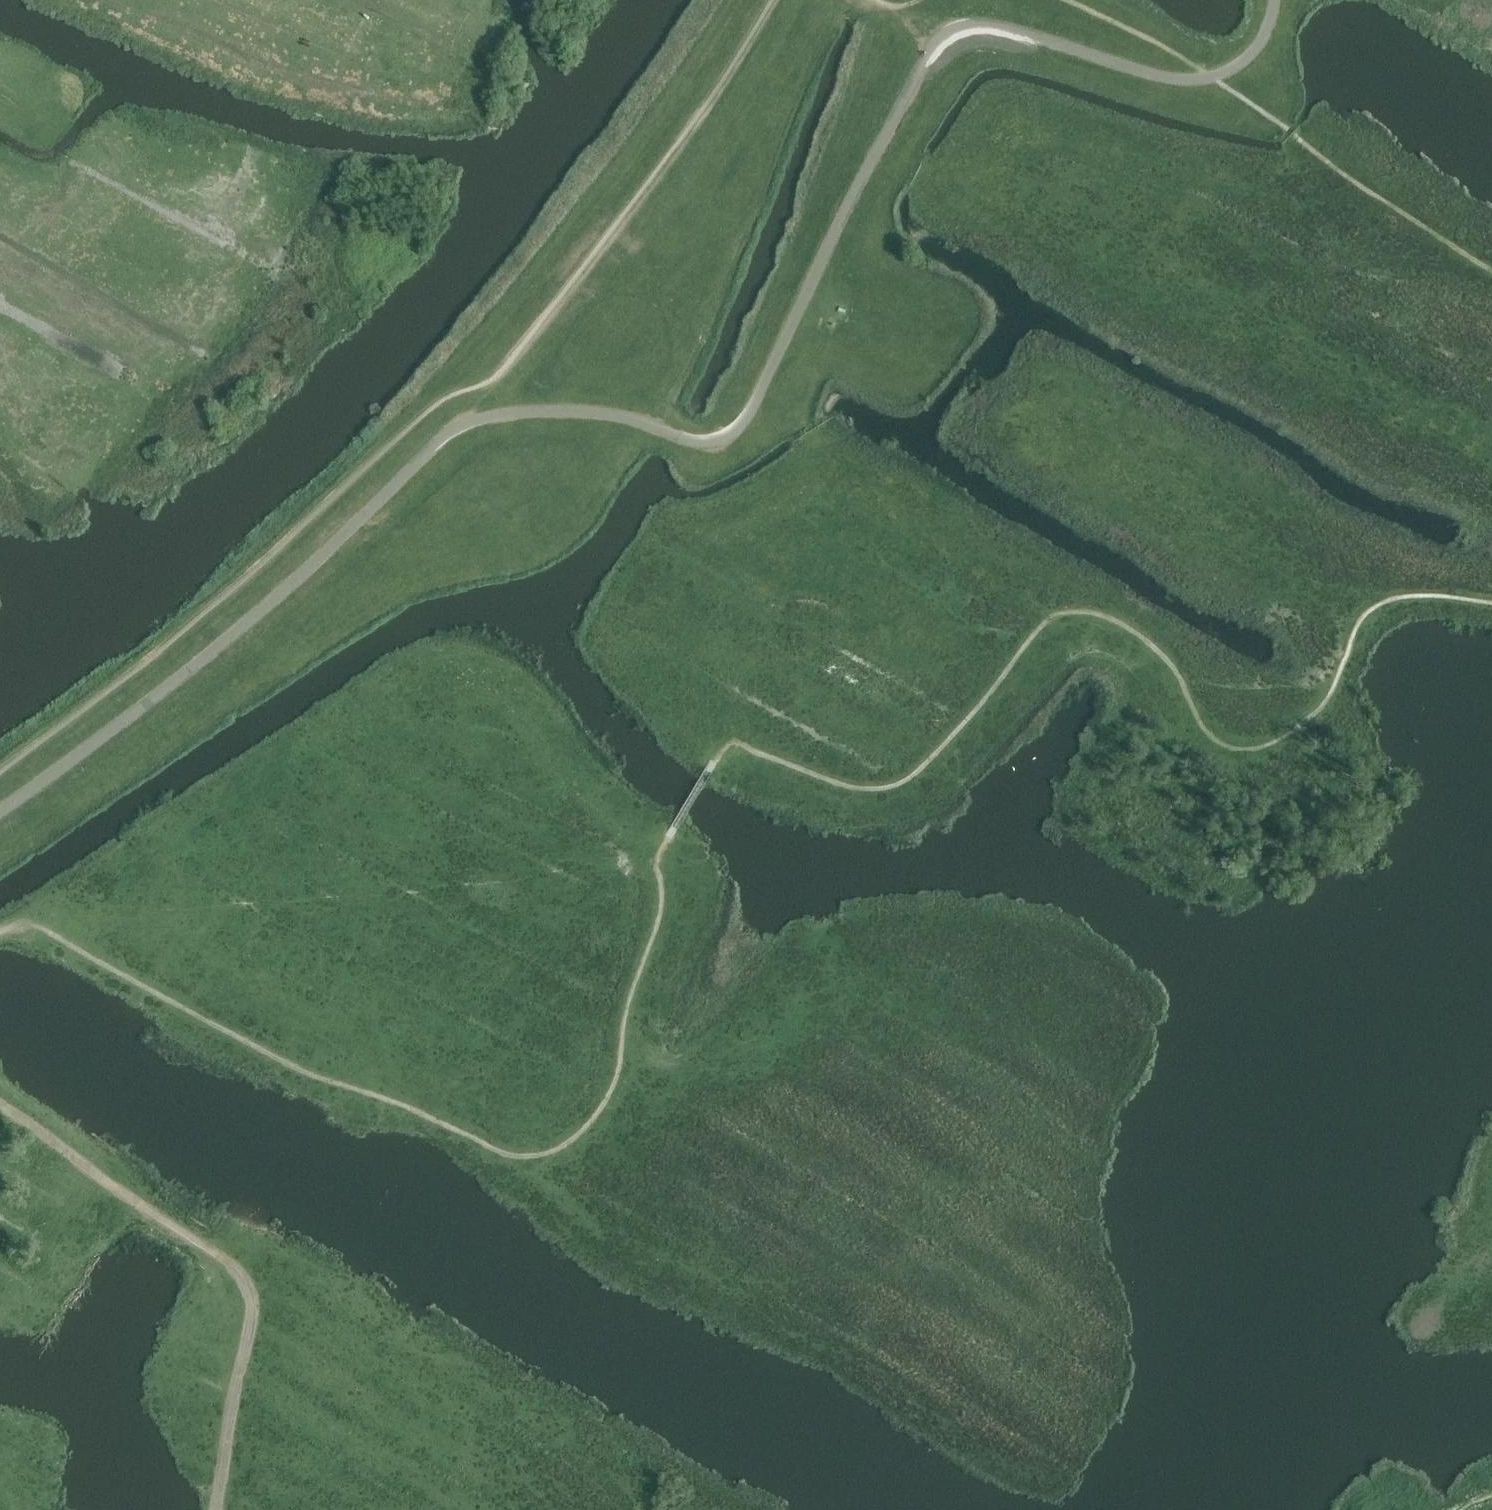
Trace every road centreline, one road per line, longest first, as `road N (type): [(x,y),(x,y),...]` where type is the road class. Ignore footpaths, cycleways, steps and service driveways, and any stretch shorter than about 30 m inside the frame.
road 1 (track): [(184,1237),(232,1263),(255,1316),(214,1509)]
road 2 (track): [(0,1109),(168,1226)]

